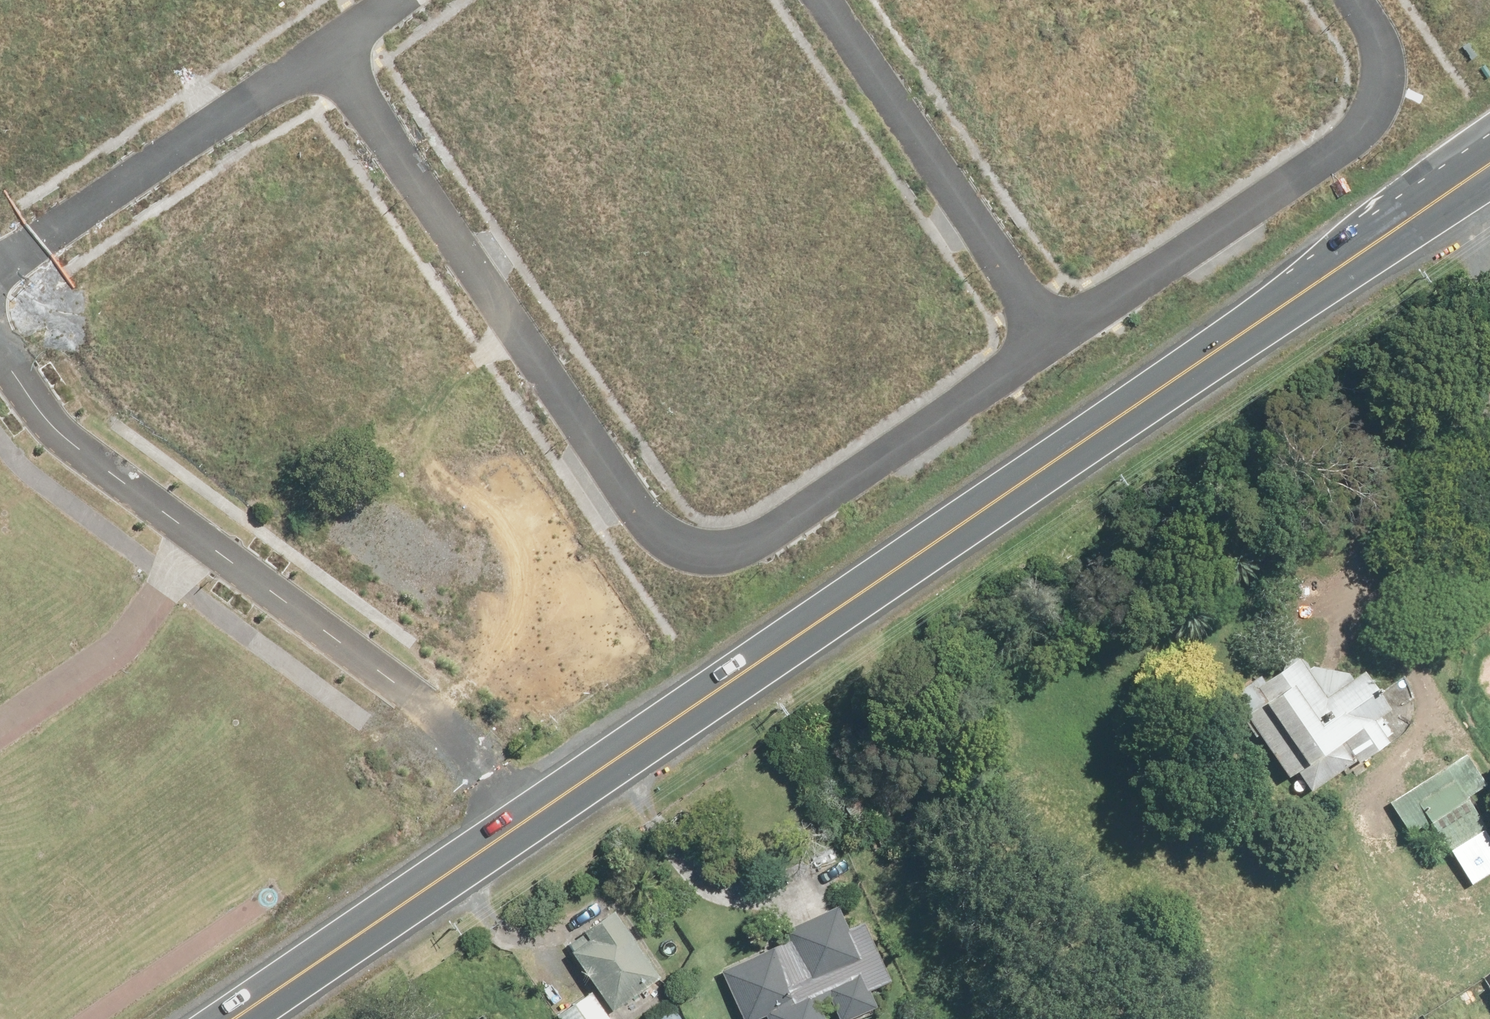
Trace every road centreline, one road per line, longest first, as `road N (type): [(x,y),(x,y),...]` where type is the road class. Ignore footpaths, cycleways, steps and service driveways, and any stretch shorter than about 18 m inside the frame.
road 1 (secondary): [(1489,165),(550,805)]
road 2 (residential): [(1055,336),(752,545),(685,546),(640,512),(329,50)]
road 3 (unknown): [(1075,446),(1162,596),(1171,651),(1164,746),(1175,788),(1324,1018)]
road 4 (residential): [(1360,0),(1384,33),(1385,74),(1368,115),(1055,336)]
road 5 (residential): [(550,805),(193,534)]
road 6 (residential): [(1055,336),(819,0)]
road 7 (residential): [(329,50),(0,274)]
road 8 (secondary): [(550,805),(231,1018)]
road 9 (residential): [(0,721),(130,626),(193,534)]
road 10 (residential): [(193,534),(55,430),(0,360)]
road 11 (unknown): [(1489,910),(1323,1017)]

